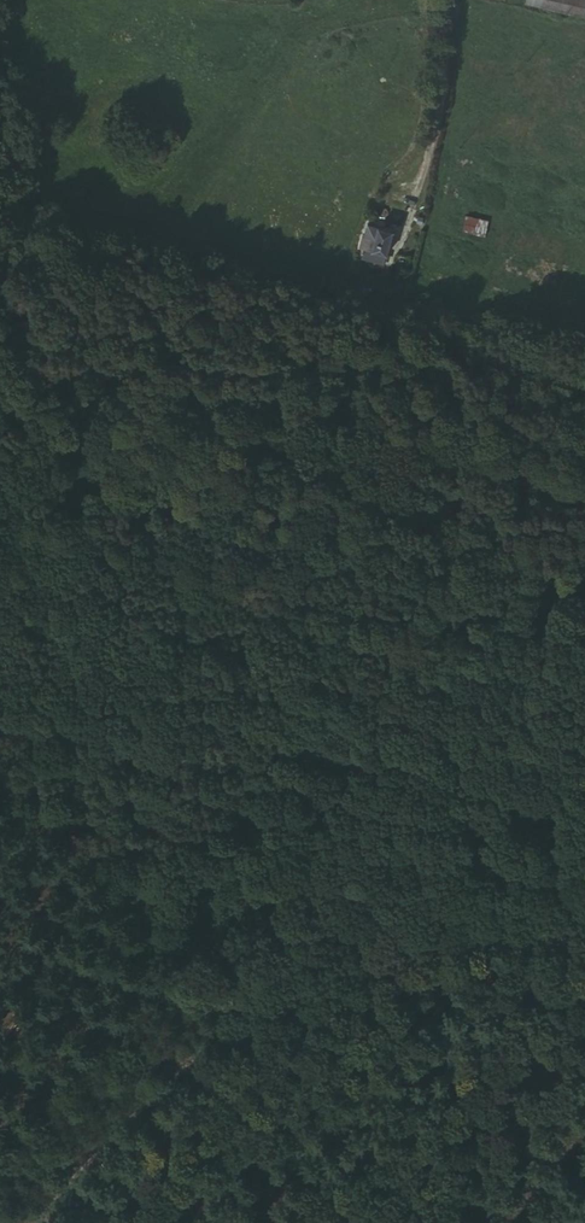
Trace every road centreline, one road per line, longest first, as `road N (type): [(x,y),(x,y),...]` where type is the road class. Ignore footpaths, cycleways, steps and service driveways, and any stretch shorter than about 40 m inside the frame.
road 1 (track): [(516,937),(466,944),(302,995),(218,1006),(21,1222)]
road 2 (track): [(424,161),(445,0)]

